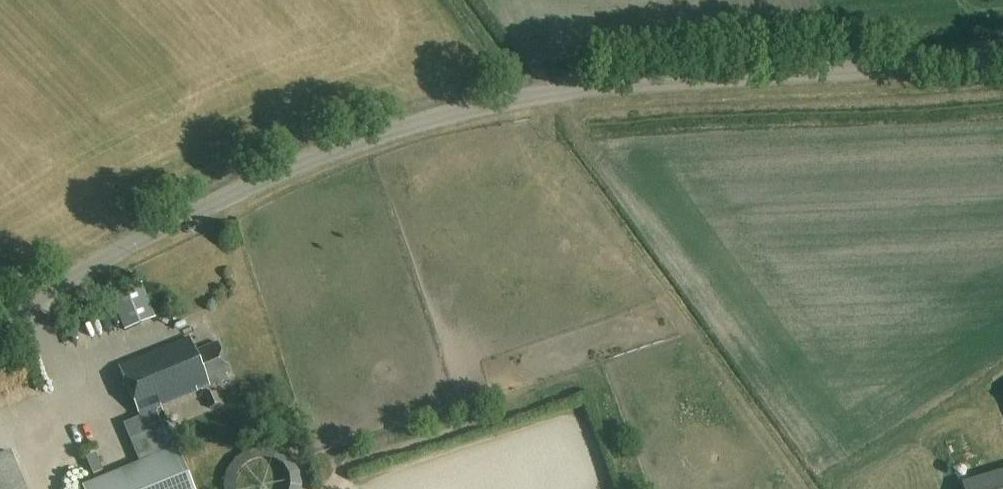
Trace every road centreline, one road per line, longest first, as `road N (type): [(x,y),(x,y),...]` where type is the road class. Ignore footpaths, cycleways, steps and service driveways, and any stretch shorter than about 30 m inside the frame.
road 1 (tertiary): [(0,320),(213,202),(373,134),(472,104),(673,77),(1002,55)]
road 2 (track): [(547,92),(813,455),(857,464),(985,406)]

